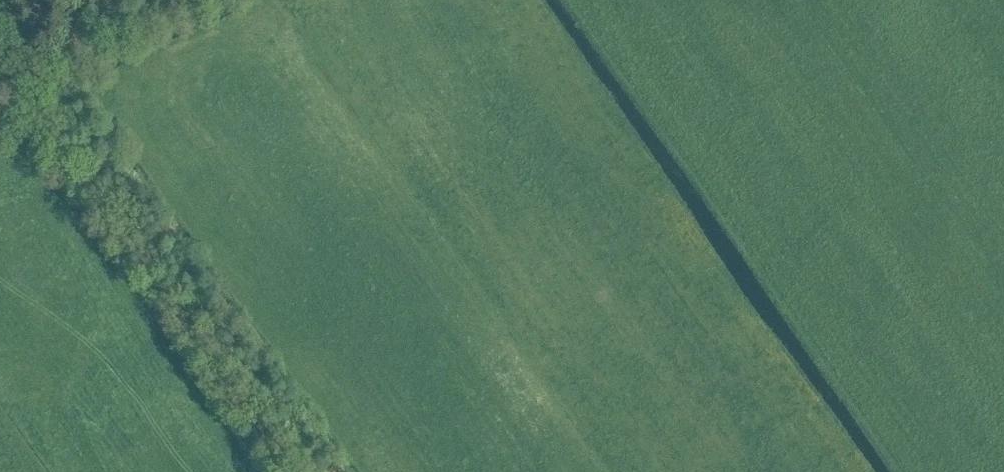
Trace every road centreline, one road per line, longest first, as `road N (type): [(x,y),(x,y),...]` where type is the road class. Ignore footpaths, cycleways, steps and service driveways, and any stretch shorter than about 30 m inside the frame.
road 1 (track): [(297,471),(0,54)]

